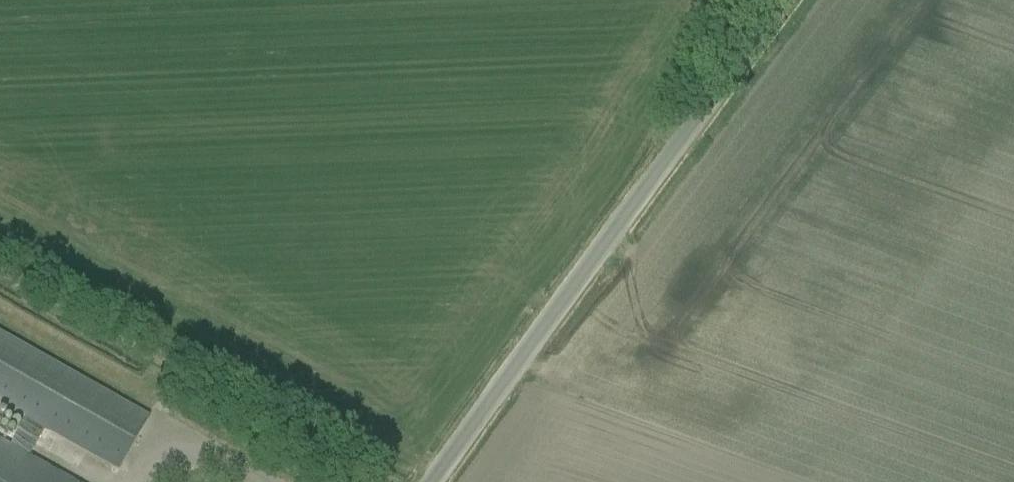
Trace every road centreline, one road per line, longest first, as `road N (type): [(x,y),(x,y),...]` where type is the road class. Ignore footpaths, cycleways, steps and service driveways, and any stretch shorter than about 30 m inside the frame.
road 1 (unclassified): [(427,481),(785,0)]

